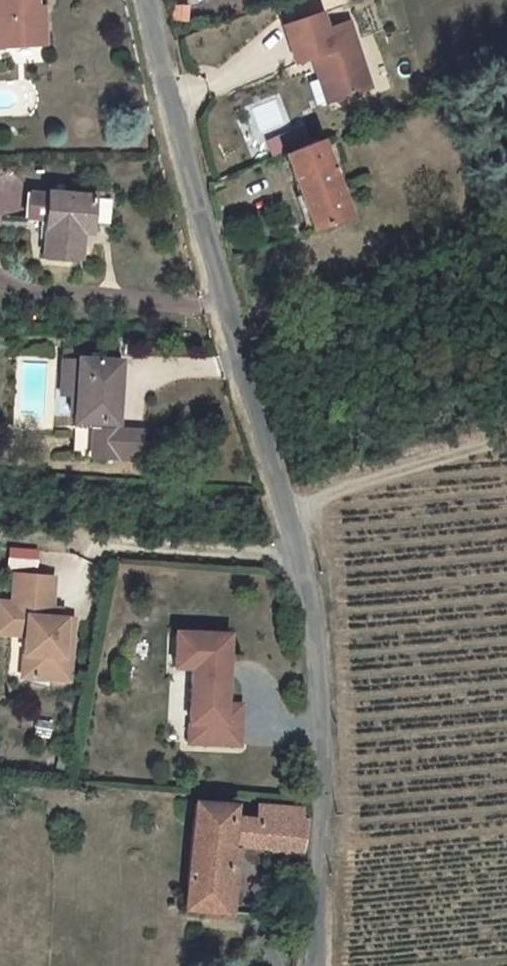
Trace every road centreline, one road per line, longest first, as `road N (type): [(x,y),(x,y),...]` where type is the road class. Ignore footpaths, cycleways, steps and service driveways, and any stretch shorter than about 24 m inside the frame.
road 1 (residential): [(147,0),(298,556),(324,706),(316,965)]

